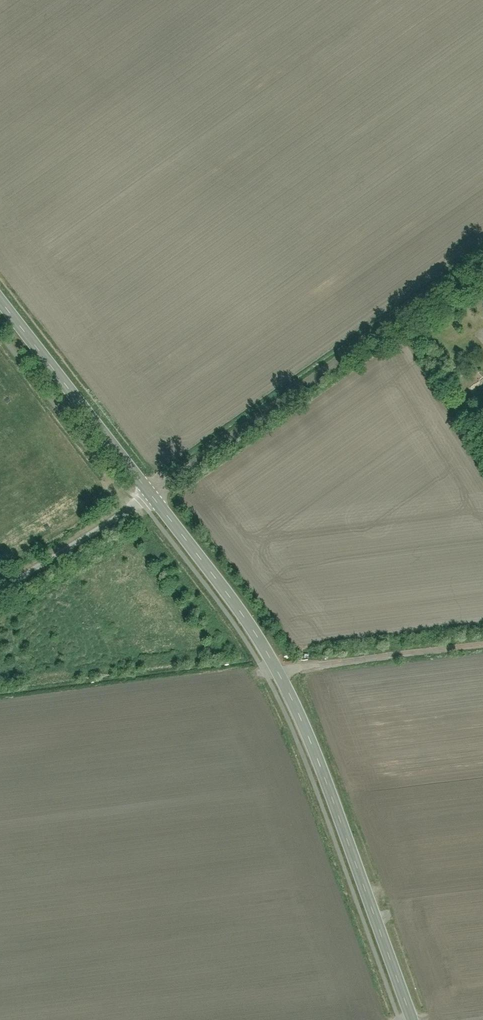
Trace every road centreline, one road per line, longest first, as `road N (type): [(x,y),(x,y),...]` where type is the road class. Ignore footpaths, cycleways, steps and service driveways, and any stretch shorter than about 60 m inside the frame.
road 1 (tertiary): [(413,1019),(281,675),(227,590),(150,494)]
road 2 (unclassified): [(150,494),(482,256)]
road 3 (tertiary): [(150,494),(0,301)]
road 4 (track): [(268,677),(482,647)]
road 5 (track): [(0,589),(150,494)]

